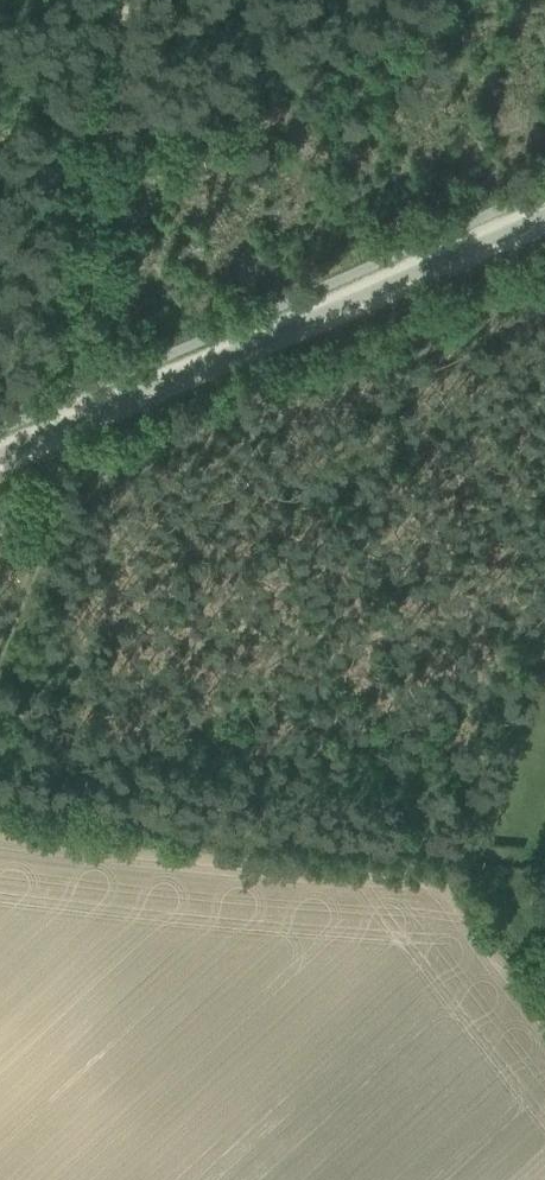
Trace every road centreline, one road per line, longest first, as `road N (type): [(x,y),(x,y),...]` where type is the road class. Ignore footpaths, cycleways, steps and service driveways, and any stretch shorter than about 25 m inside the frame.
road 1 (unclassified): [(0,454),(544,214)]
road 2 (track): [(63,400),(116,0)]
road 3 (track): [(0,656),(58,495),(63,400)]

